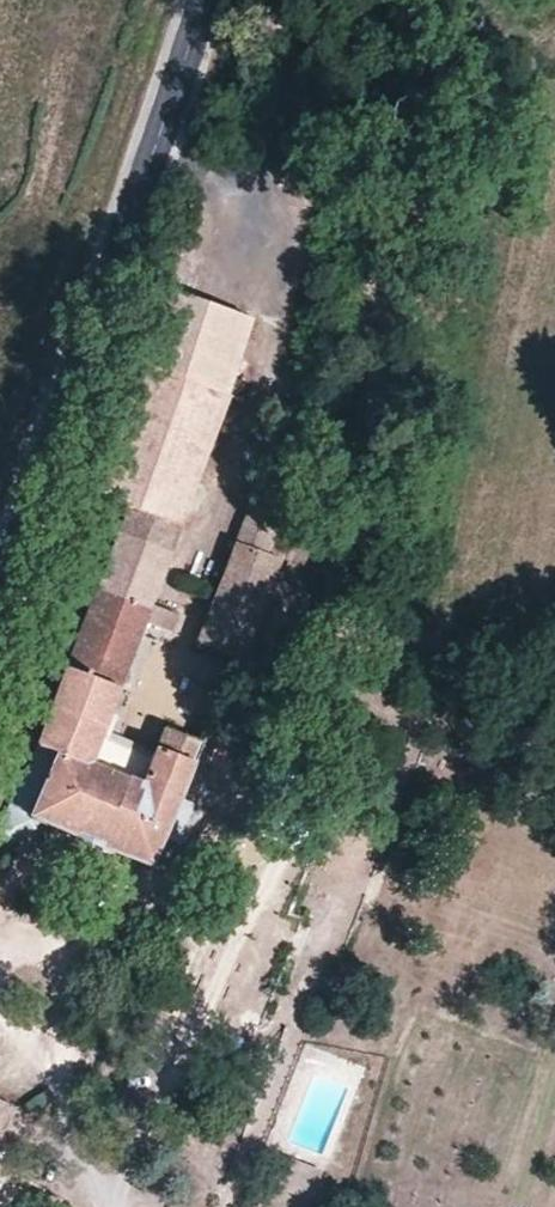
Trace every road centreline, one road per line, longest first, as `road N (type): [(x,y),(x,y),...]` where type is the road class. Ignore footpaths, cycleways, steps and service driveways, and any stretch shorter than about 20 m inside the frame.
road 1 (tertiary): [(203,0),(62,426),(0,579)]
road 2 (track): [(111,1206),(276,857)]

